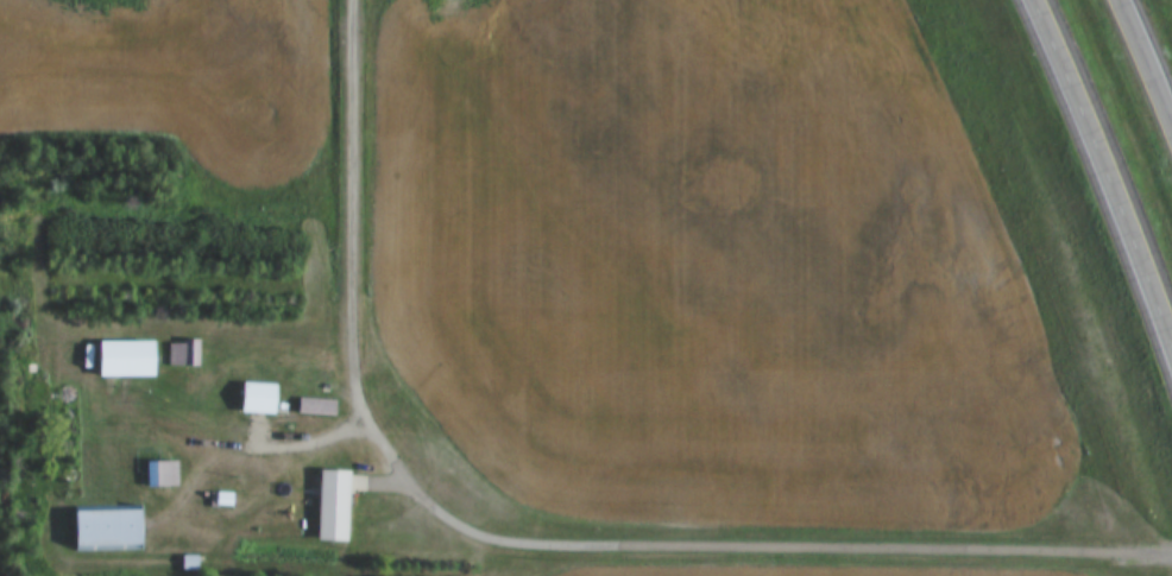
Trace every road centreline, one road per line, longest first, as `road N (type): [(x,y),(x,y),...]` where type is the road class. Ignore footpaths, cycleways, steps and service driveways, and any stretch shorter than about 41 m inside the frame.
road 1 (trunk): [(1029,0),(1126,220),(1171,353)]
road 2 (trunk): [(1171,126),(1119,0)]

